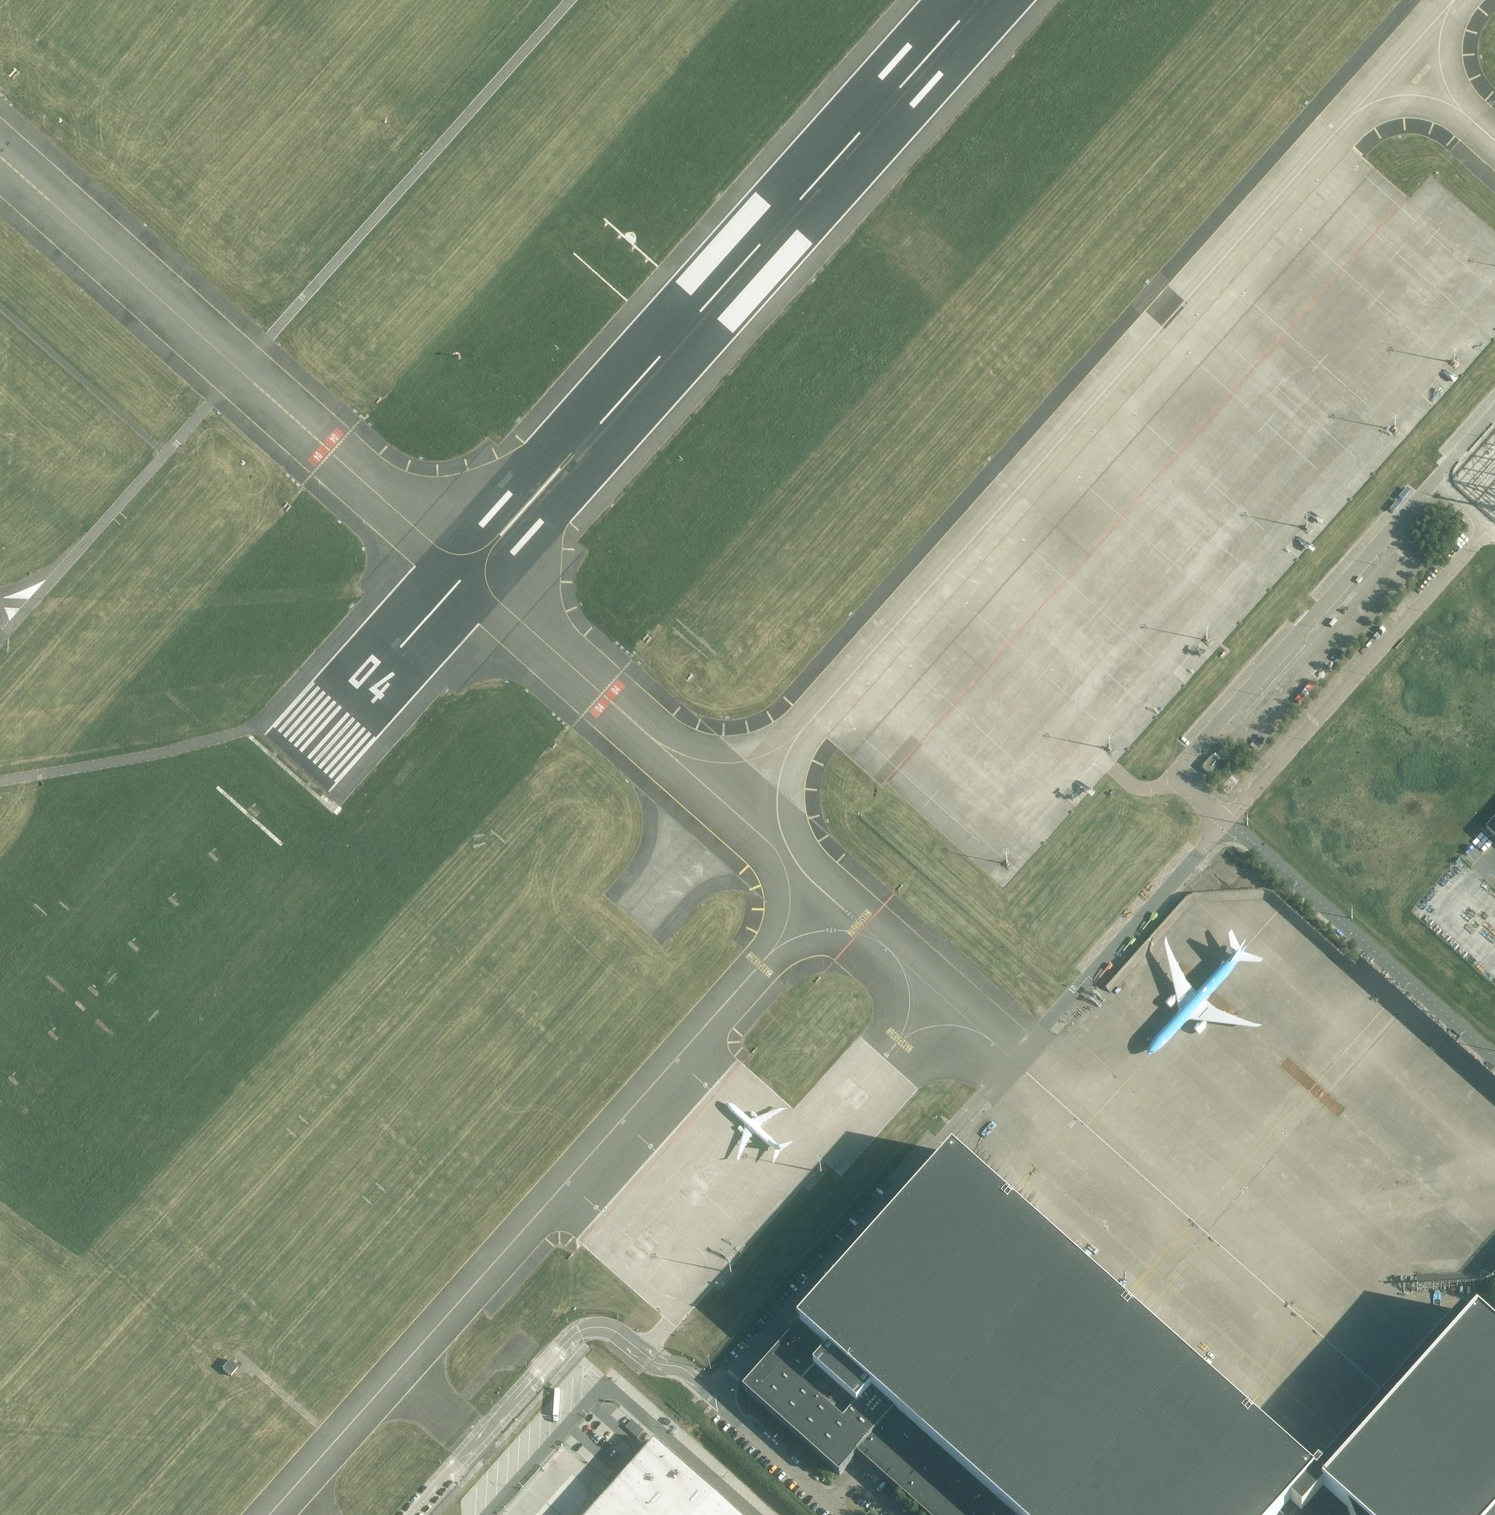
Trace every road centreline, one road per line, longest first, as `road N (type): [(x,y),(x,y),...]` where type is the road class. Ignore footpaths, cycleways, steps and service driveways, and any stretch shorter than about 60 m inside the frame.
road 1 (unclassified): [(1228,821),(729,1380),(724,1399),(734,1418),(843,1514)]
road 2 (unclassified): [(1436,478),(1178,769),(1178,780),(1228,821)]
road 3 (unclassified): [(1490,526),(1228,821)]
road 4 (unclassified): [(1228,821),(1494,1059)]

